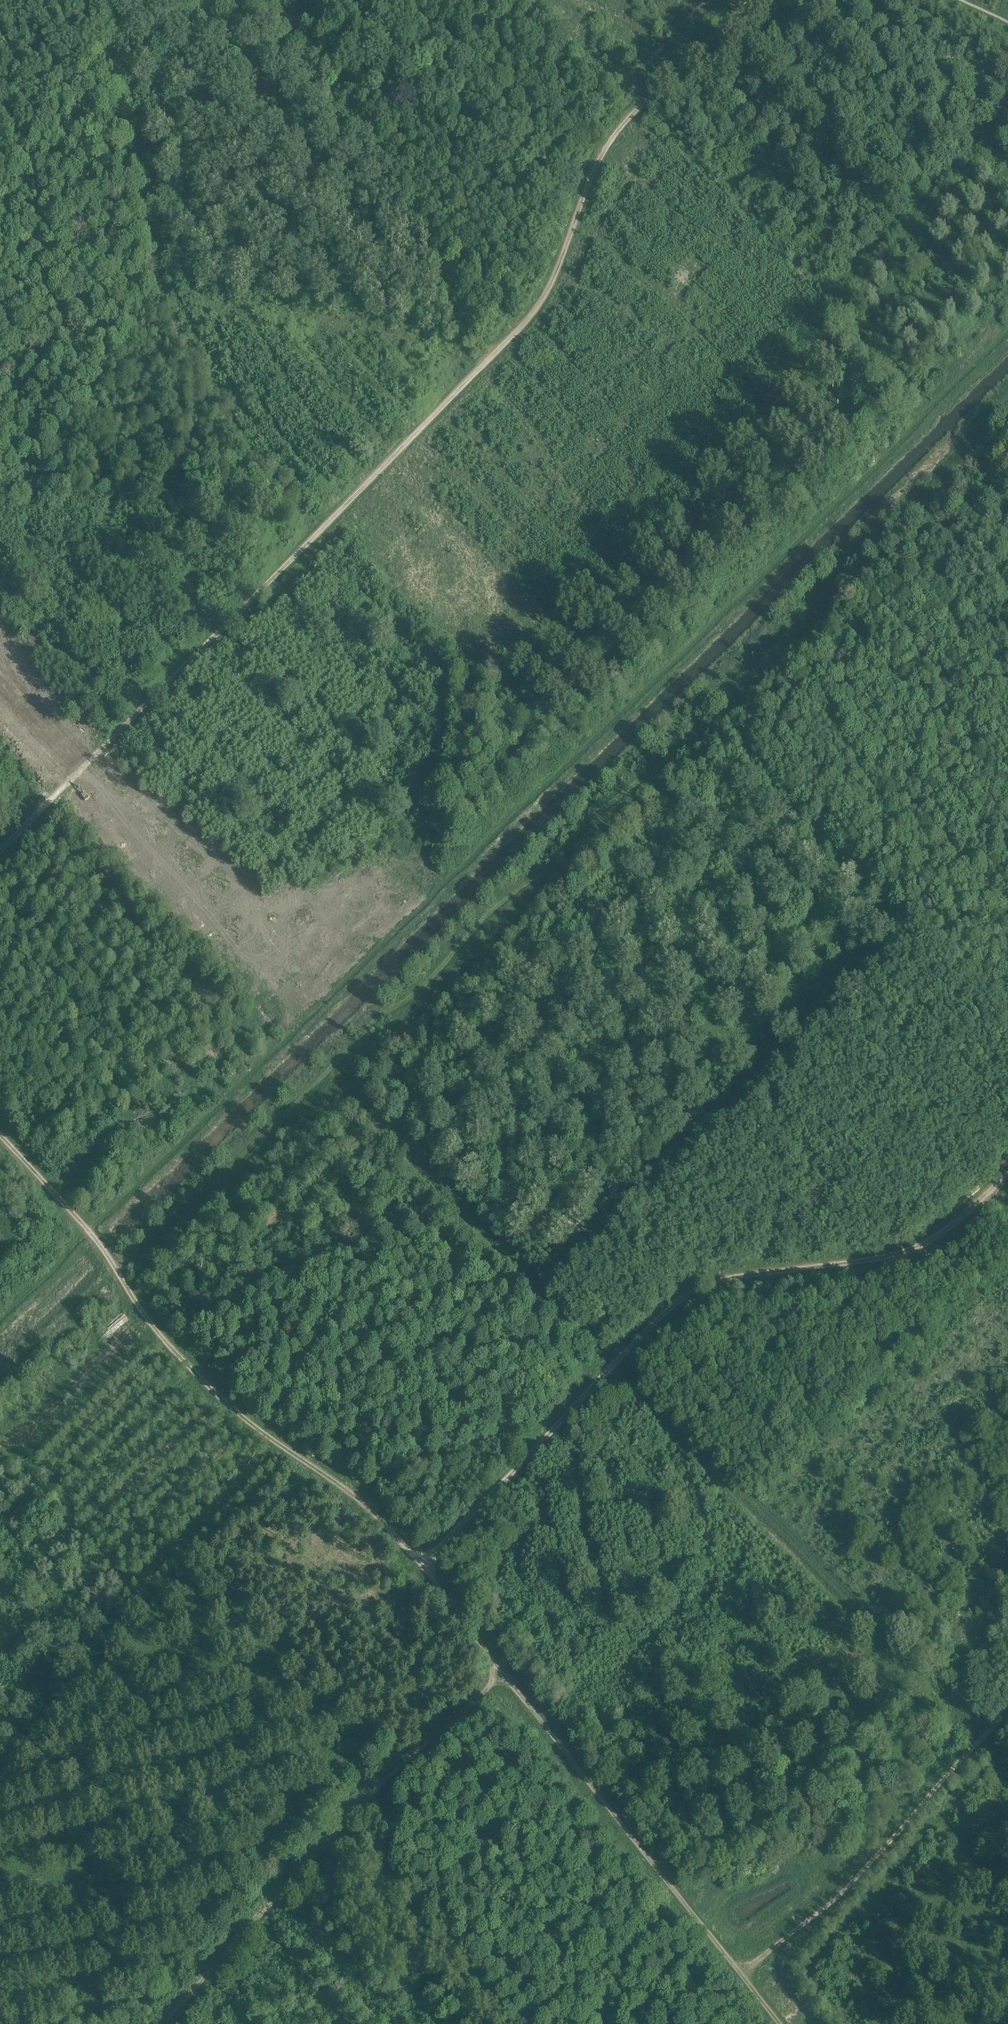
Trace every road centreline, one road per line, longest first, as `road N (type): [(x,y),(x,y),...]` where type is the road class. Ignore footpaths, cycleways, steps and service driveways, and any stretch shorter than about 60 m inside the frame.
road 1 (track): [(0,1134),(95,1239),(197,1374),(371,1510),(426,1571),(774,2023)]
road 2 (track): [(751,0),(601,150),(540,288),(488,360),(0,845)]
road 3 (track): [(426,1571),(649,1324),(705,1284),(915,1248),(1007,1172)]
road 4 (track): [(164,2023),(411,1762),(511,1678)]

